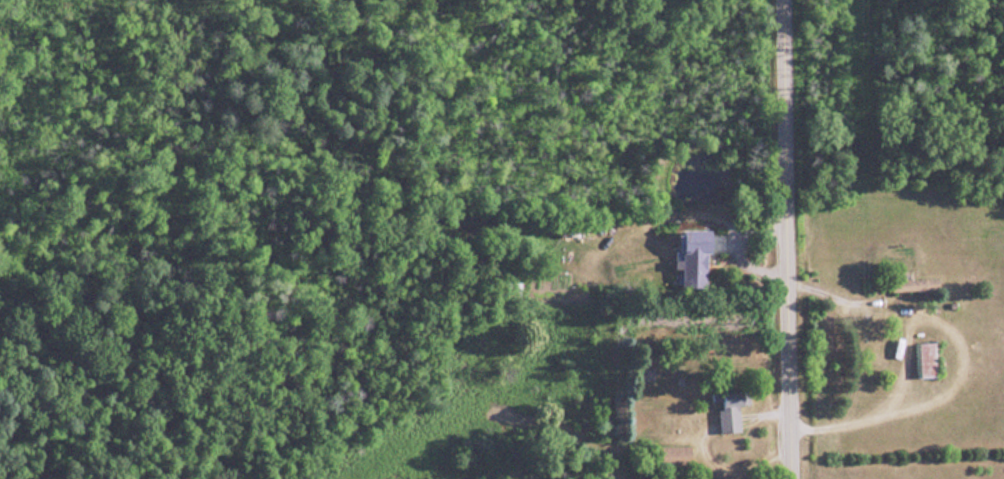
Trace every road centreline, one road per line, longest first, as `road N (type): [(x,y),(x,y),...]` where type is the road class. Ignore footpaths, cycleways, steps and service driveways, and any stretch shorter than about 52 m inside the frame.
road 1 (residential): [(791,478),(785,0)]

